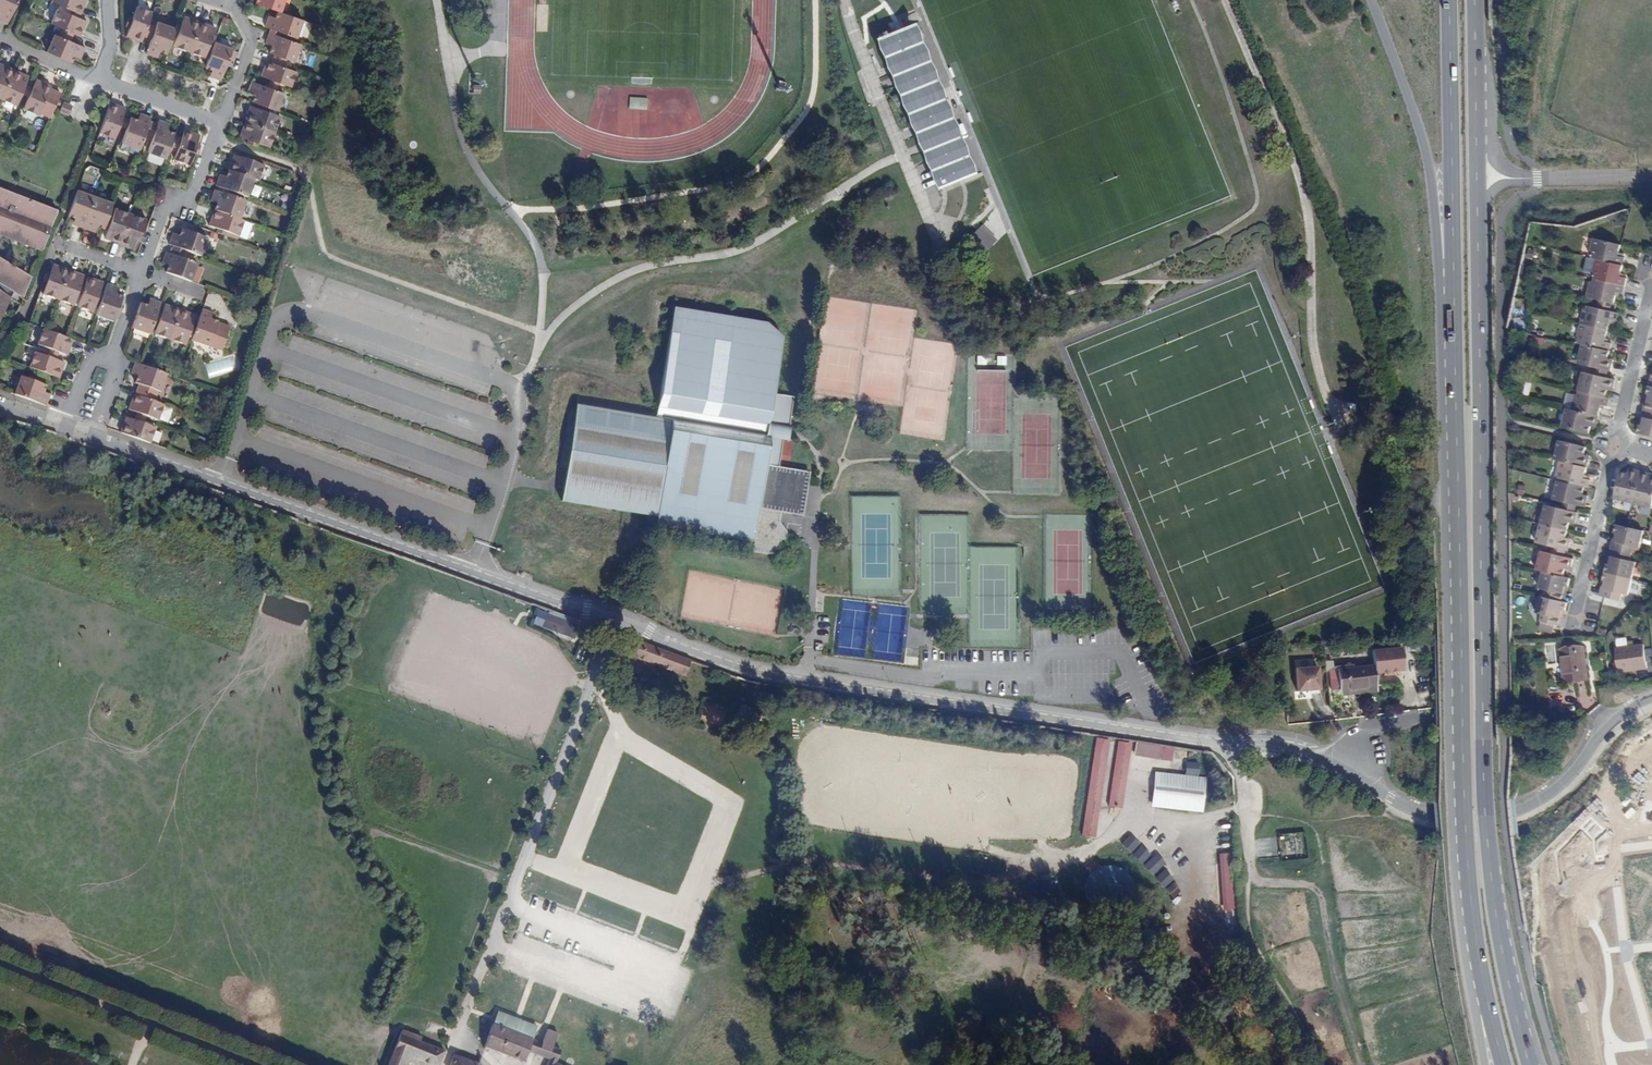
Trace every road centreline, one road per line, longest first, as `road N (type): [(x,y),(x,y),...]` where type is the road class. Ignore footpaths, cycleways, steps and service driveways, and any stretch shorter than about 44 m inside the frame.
road 1 (residential): [(91,439),(752,671),(1360,759),(1391,799),(1434,816),(1512,810),(1539,798),(1610,725),(1651,698)]
road 2 (primary): [(1529,1064),(1495,913),(1484,778),(1474,0)]
road 3 (primary): [(1454,280),(1467,867),(1503,1064)]
road 4 (track): [(1244,799),(1200,820),(1124,824),(1086,850),(1037,863),(798,859),(710,886),(675,968),(667,965)]
road 5 (primary): [(1371,0),(1425,144),(1439,258),(1454,280)]
road 6 (primary): [(1449,0),(1454,280)]
road 7 (track): [(0,963),(259,1064)]
road 8 (residential): [(142,272),(167,198),(187,206),(221,124)]
road 9 (residential): [(1572,622),(1617,444)]
road 10 (residential): [(1617,444),(1651,294)]
road 11 (residential): [(221,124),(250,40),(229,0)]
road 12 (track): [(1218,743),(1238,760),(1249,863)]
road 13 (residential): [(221,124),(102,78)]

